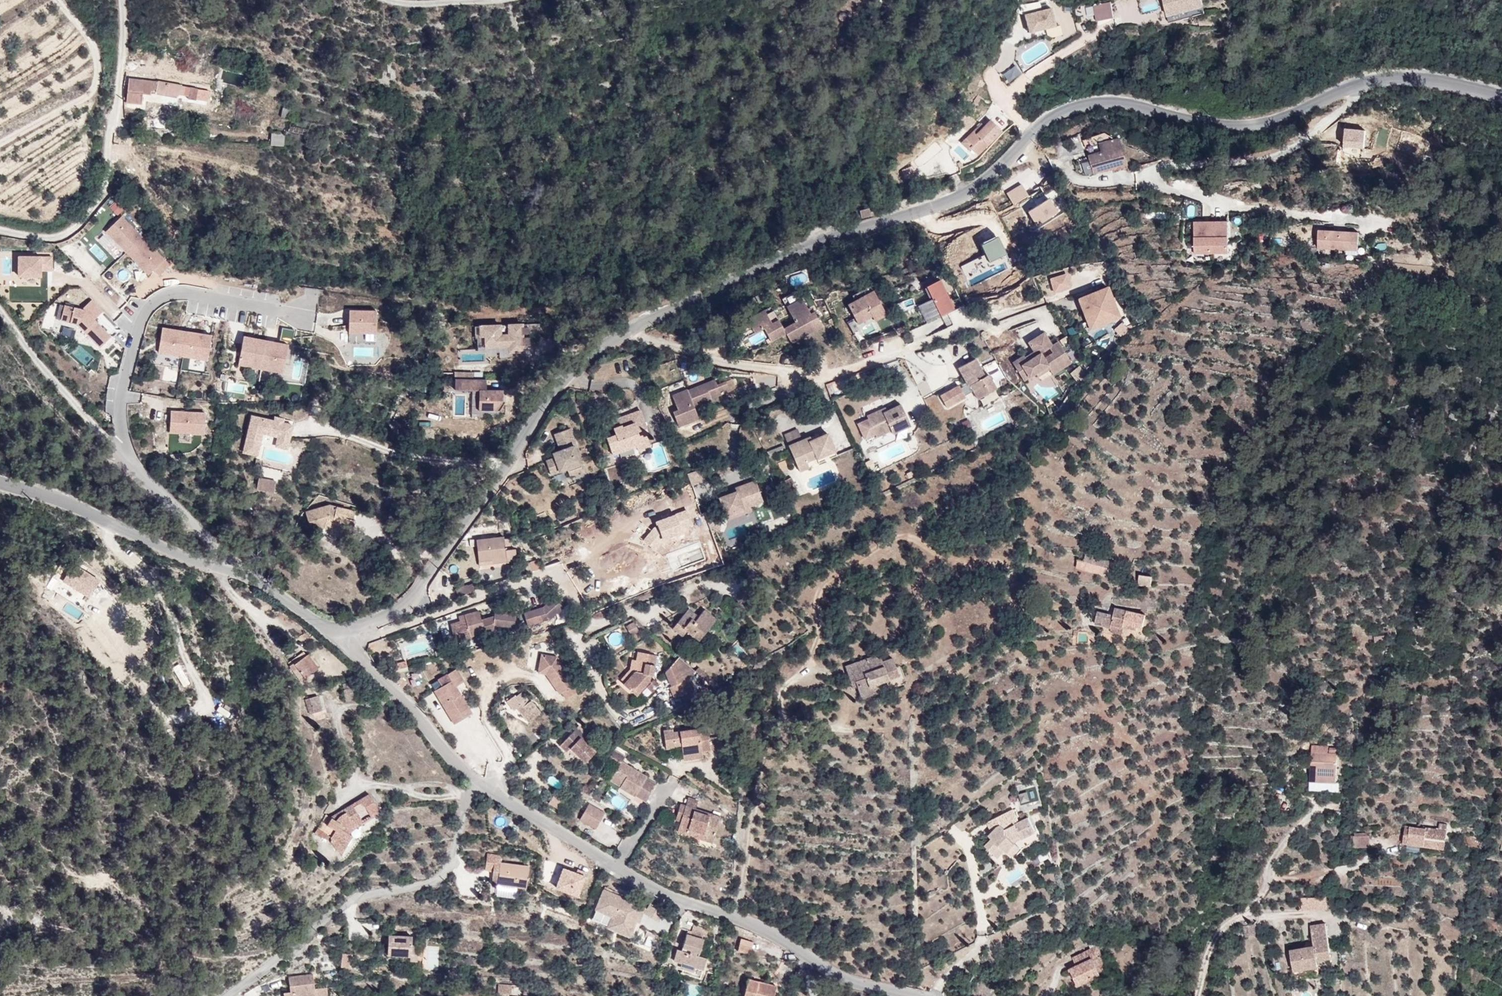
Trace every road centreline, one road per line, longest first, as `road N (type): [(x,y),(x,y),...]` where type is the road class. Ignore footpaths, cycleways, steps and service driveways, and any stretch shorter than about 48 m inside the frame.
road 1 (unclassified): [(360,628),(406,607),(554,392),(596,351),(824,241),(964,195),(1054,114),(1120,103),(1223,127),(1259,124),(1363,83),(1400,79),(1501,96)]
road 2 (unclassified): [(484,786),(669,899),(762,930),(840,978),(914,995)]
road 3 (residential): [(360,628),(390,627),(541,574),(565,580),(585,621),(599,623),(721,591)]
road 4 (unclassified): [(230,995),(351,899),(445,874),(466,806),(484,786)]
road 5 (residential): [(124,457),(122,389),(139,327),(156,302),(186,293),(310,316)]
road 6 (unclassified): [(0,231),(66,235),(101,196),(124,46),(123,0)]
road 7 (unclassified): [(0,482),(244,574)]
road 8 (unclassified): [(348,631),(357,656),(484,786)]
road 9 (unclassified): [(124,457),(0,310)]
road 10 (unclassified): [(244,574),(124,457)]
road 11 (unclassified): [(244,574),(313,620),(348,631)]

